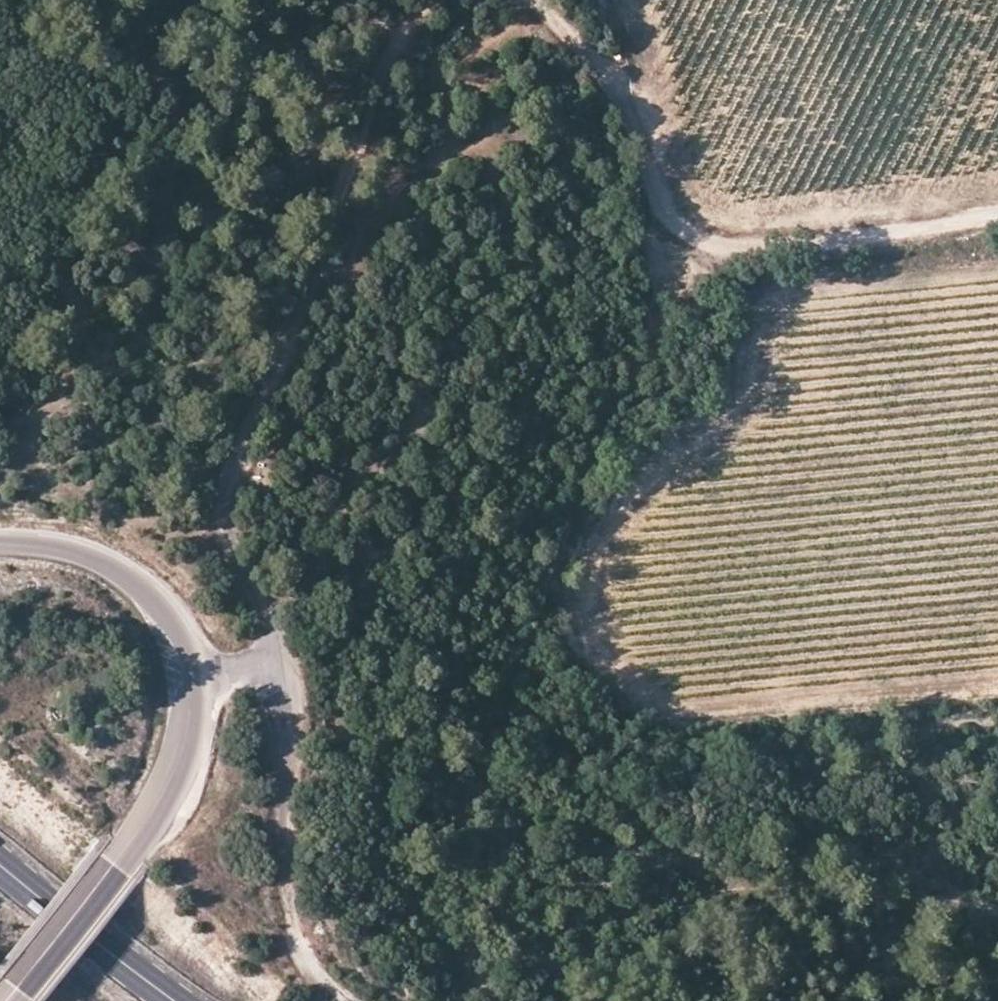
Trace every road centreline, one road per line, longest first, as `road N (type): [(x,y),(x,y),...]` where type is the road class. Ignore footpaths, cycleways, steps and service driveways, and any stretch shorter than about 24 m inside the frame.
road 1 (track): [(189,690),(228,665),(277,654),(230,534),(228,470),(312,271),(392,37),(426,0)]
road 2 (track): [(541,0),(639,112),(679,215),(732,241),(909,234),(997,209)]
road 3 (track): [(372,1000),(302,934),(284,840),(287,723),(277,654)]
road 4 (secondary): [(6,1000),(164,792),(184,744),(189,690)]
road 5 (secondary): [(189,690),(170,623),(134,584),(78,554),(0,544)]
road 6 (primary): [(0,863),(168,1000)]

